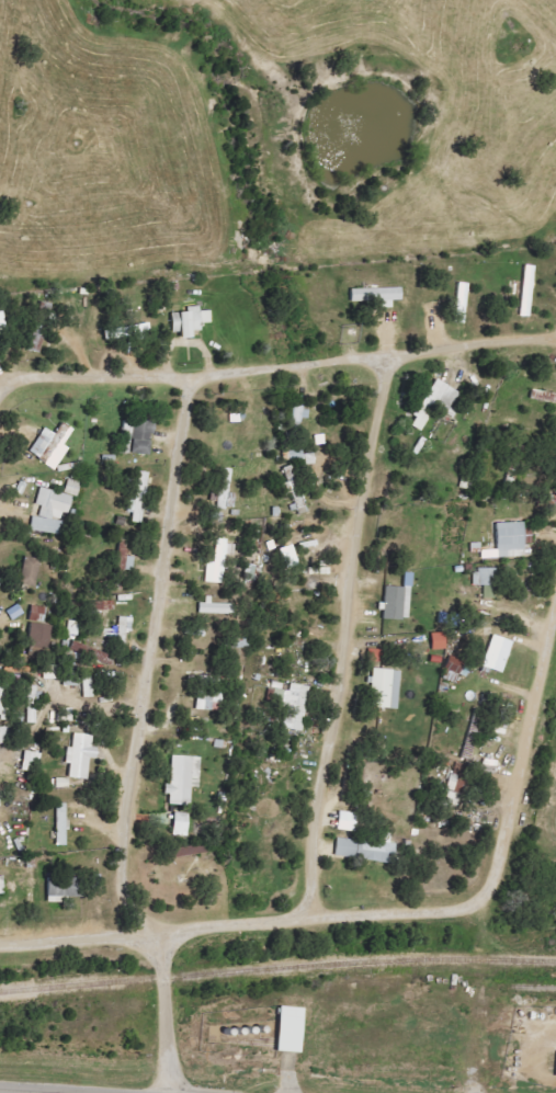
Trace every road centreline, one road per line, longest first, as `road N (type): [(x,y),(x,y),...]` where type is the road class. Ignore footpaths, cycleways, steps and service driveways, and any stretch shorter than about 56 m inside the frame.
road 1 (residential): [(162,932),(135,912),(121,874),(191,374)]
road 2 (residential): [(324,916),(315,842),(392,352)]
road 3 (residential): [(0,391),(33,374),(191,374),(555,336)]
road 4 (residential): [(483,901),(446,913),(0,944)]
road 5 (residential): [(555,604),(483,901)]
road 6 (residential): [(162,932),(169,1092)]

